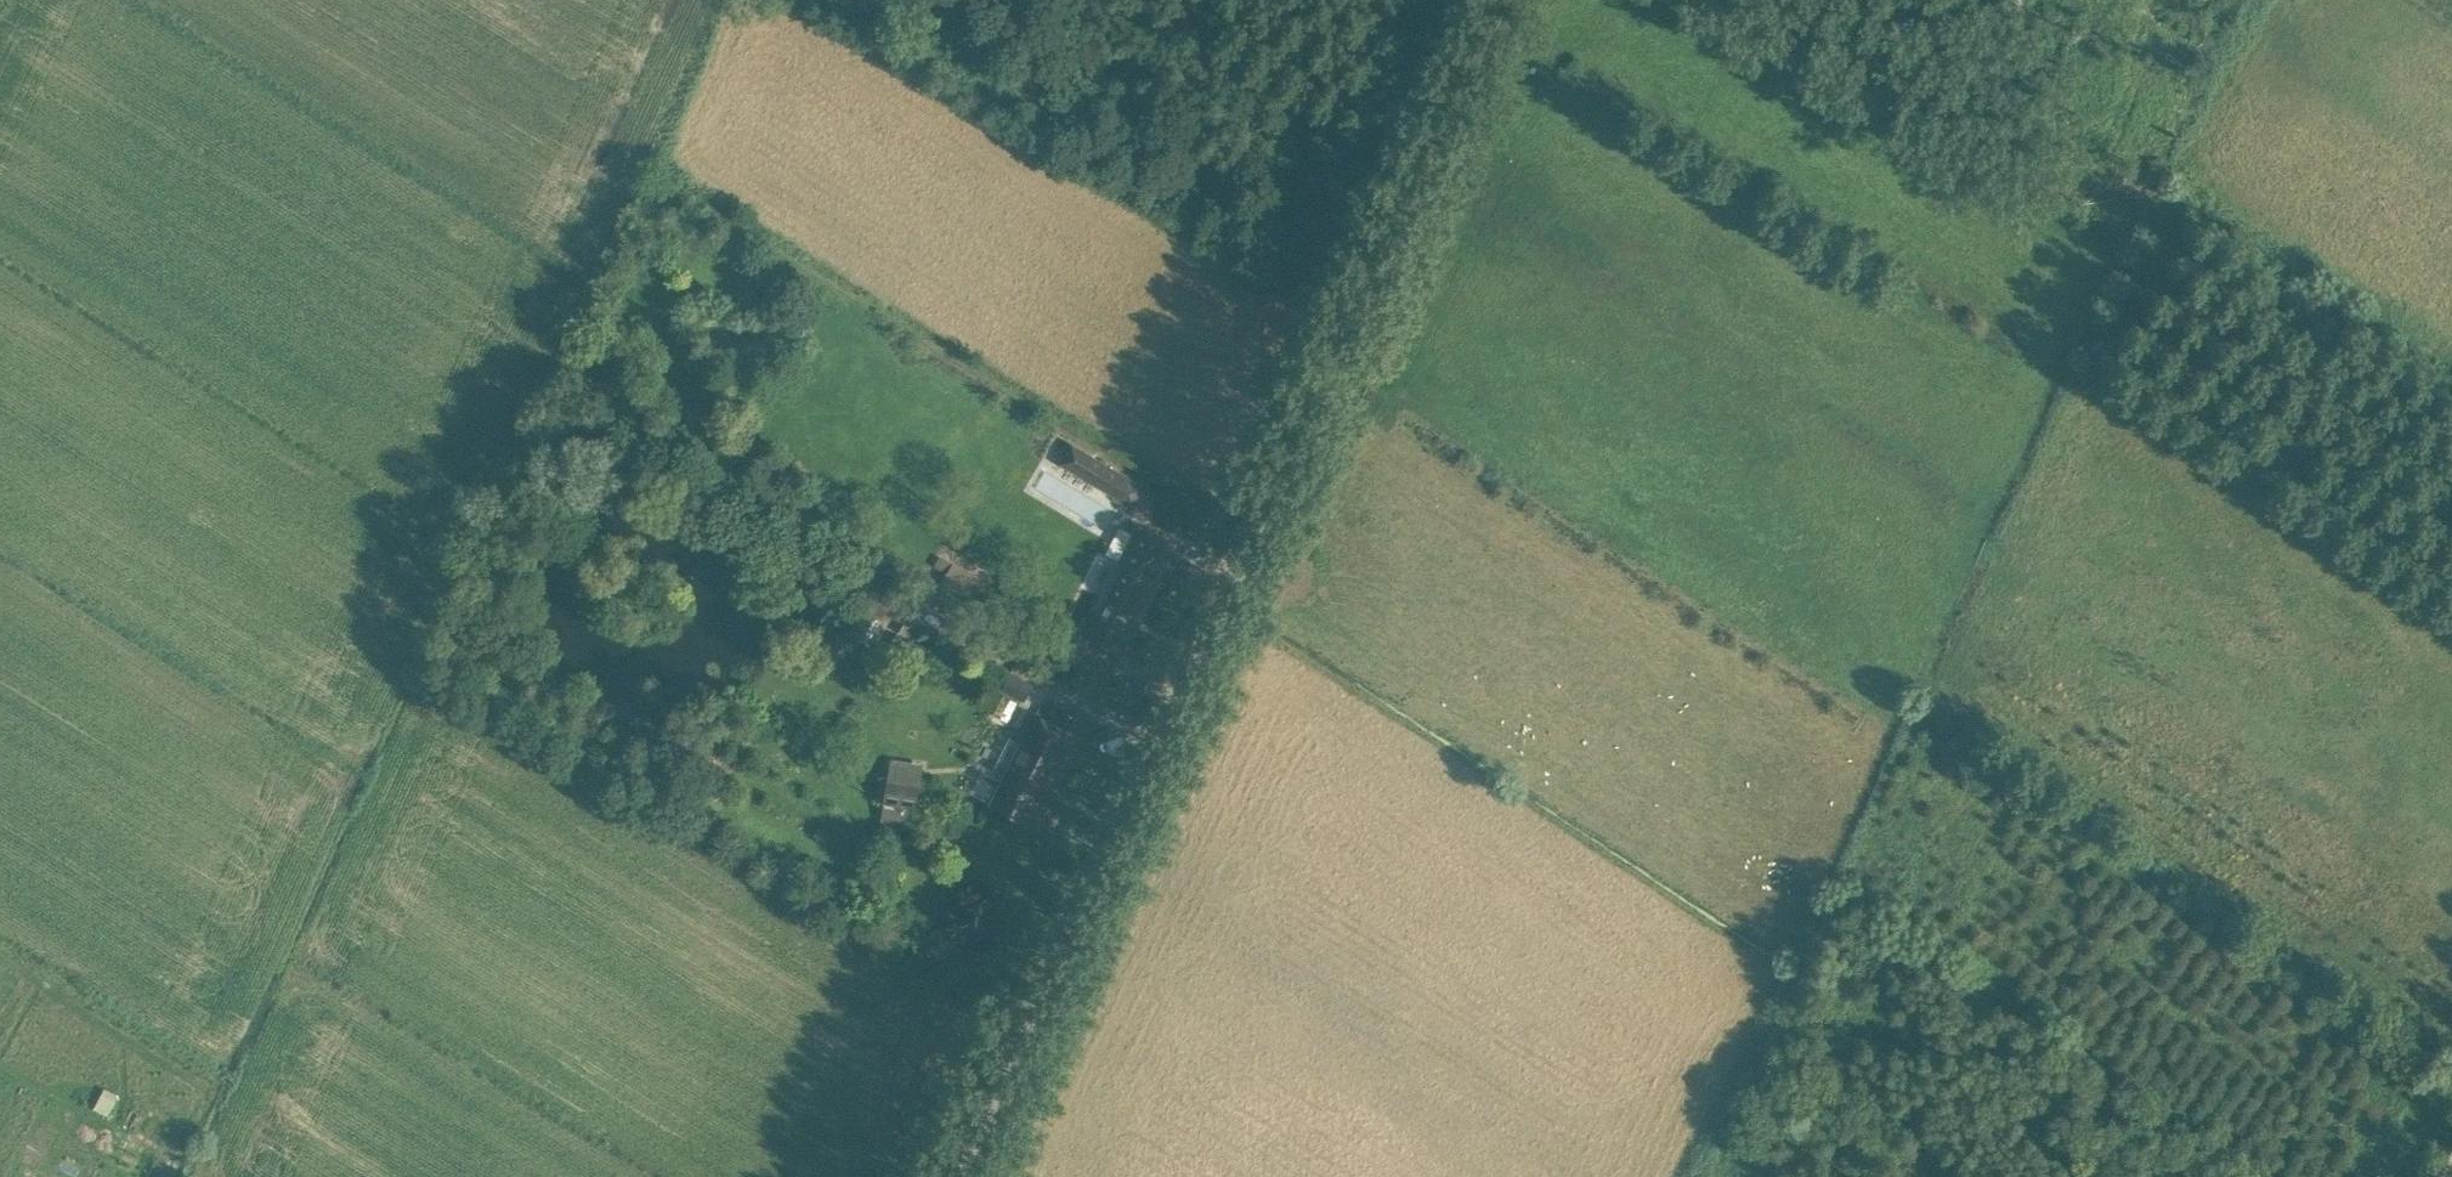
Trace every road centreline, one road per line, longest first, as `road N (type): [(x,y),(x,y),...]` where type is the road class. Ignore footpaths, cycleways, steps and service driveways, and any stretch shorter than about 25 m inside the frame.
road 1 (unclassified): [(957,1176),(1247,549)]
road 2 (track): [(1247,549),(1503,0)]

